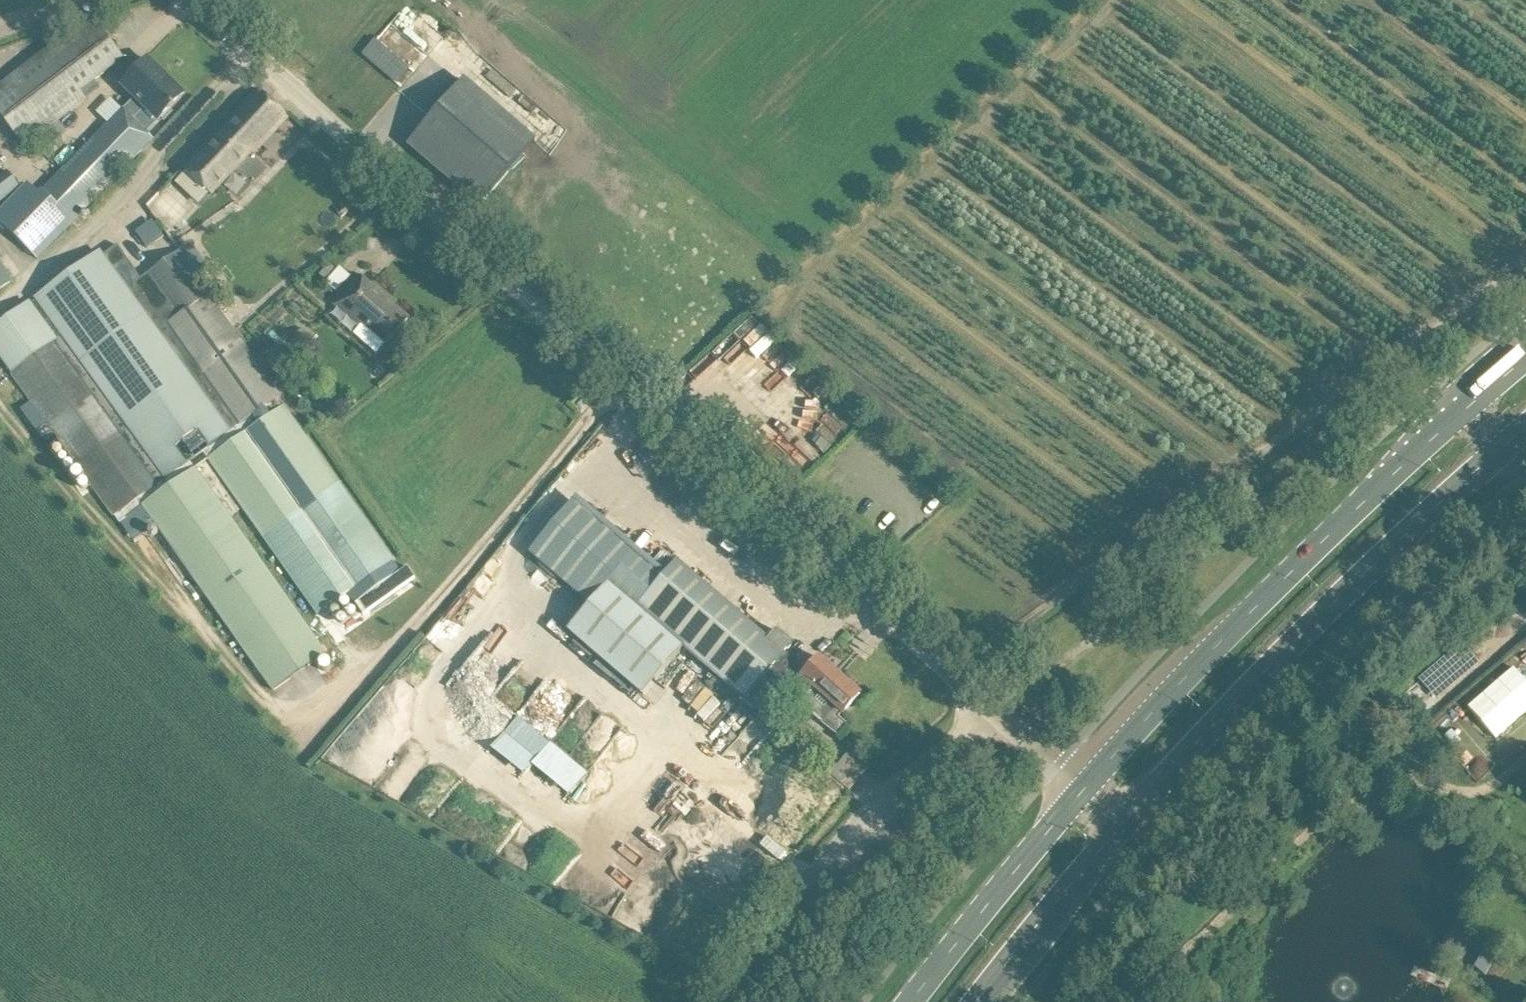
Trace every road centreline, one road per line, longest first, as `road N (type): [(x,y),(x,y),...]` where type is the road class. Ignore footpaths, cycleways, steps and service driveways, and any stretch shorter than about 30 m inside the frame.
road 1 (unclassified): [(1080,791),(969,701),(199,0)]
road 2 (primary): [(1464,411),(1259,598),(1080,791)]
road 3 (primary): [(1123,824),(1340,596),(1498,449)]
road 4 (track): [(969,701),(1041,675),(1244,518),(1393,422)]
road 5 (track): [(969,701),(848,820),(725,1001)]
road 6 (primary): [(1080,791),(900,1001)]
road 7 (primary): [(975,1001),(1123,824)]

